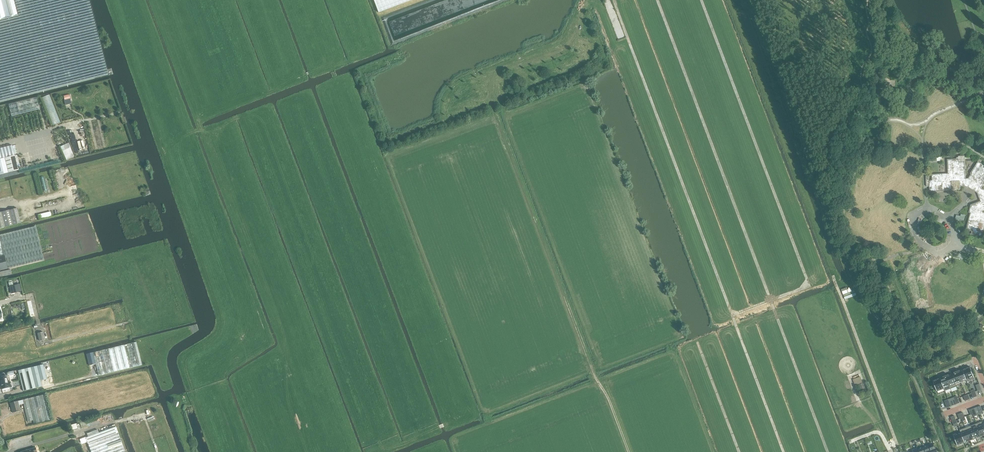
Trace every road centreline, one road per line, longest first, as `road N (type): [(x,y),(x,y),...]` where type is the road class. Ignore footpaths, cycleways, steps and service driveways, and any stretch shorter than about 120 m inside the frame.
road 1 (track): [(628,451),(490,89),(504,66),(570,44),(586,0)]
road 2 (track): [(828,451),(657,0)]
road 3 (track): [(614,0),(784,451)]
road 4 (track): [(701,0),(808,285),(732,315)]
road 5 (residential): [(949,325),(960,307),(922,199),(889,183),(874,157),(883,138),(904,130),(918,131),(932,152)]
road 6 (track): [(889,447),(895,438),(834,275)]

